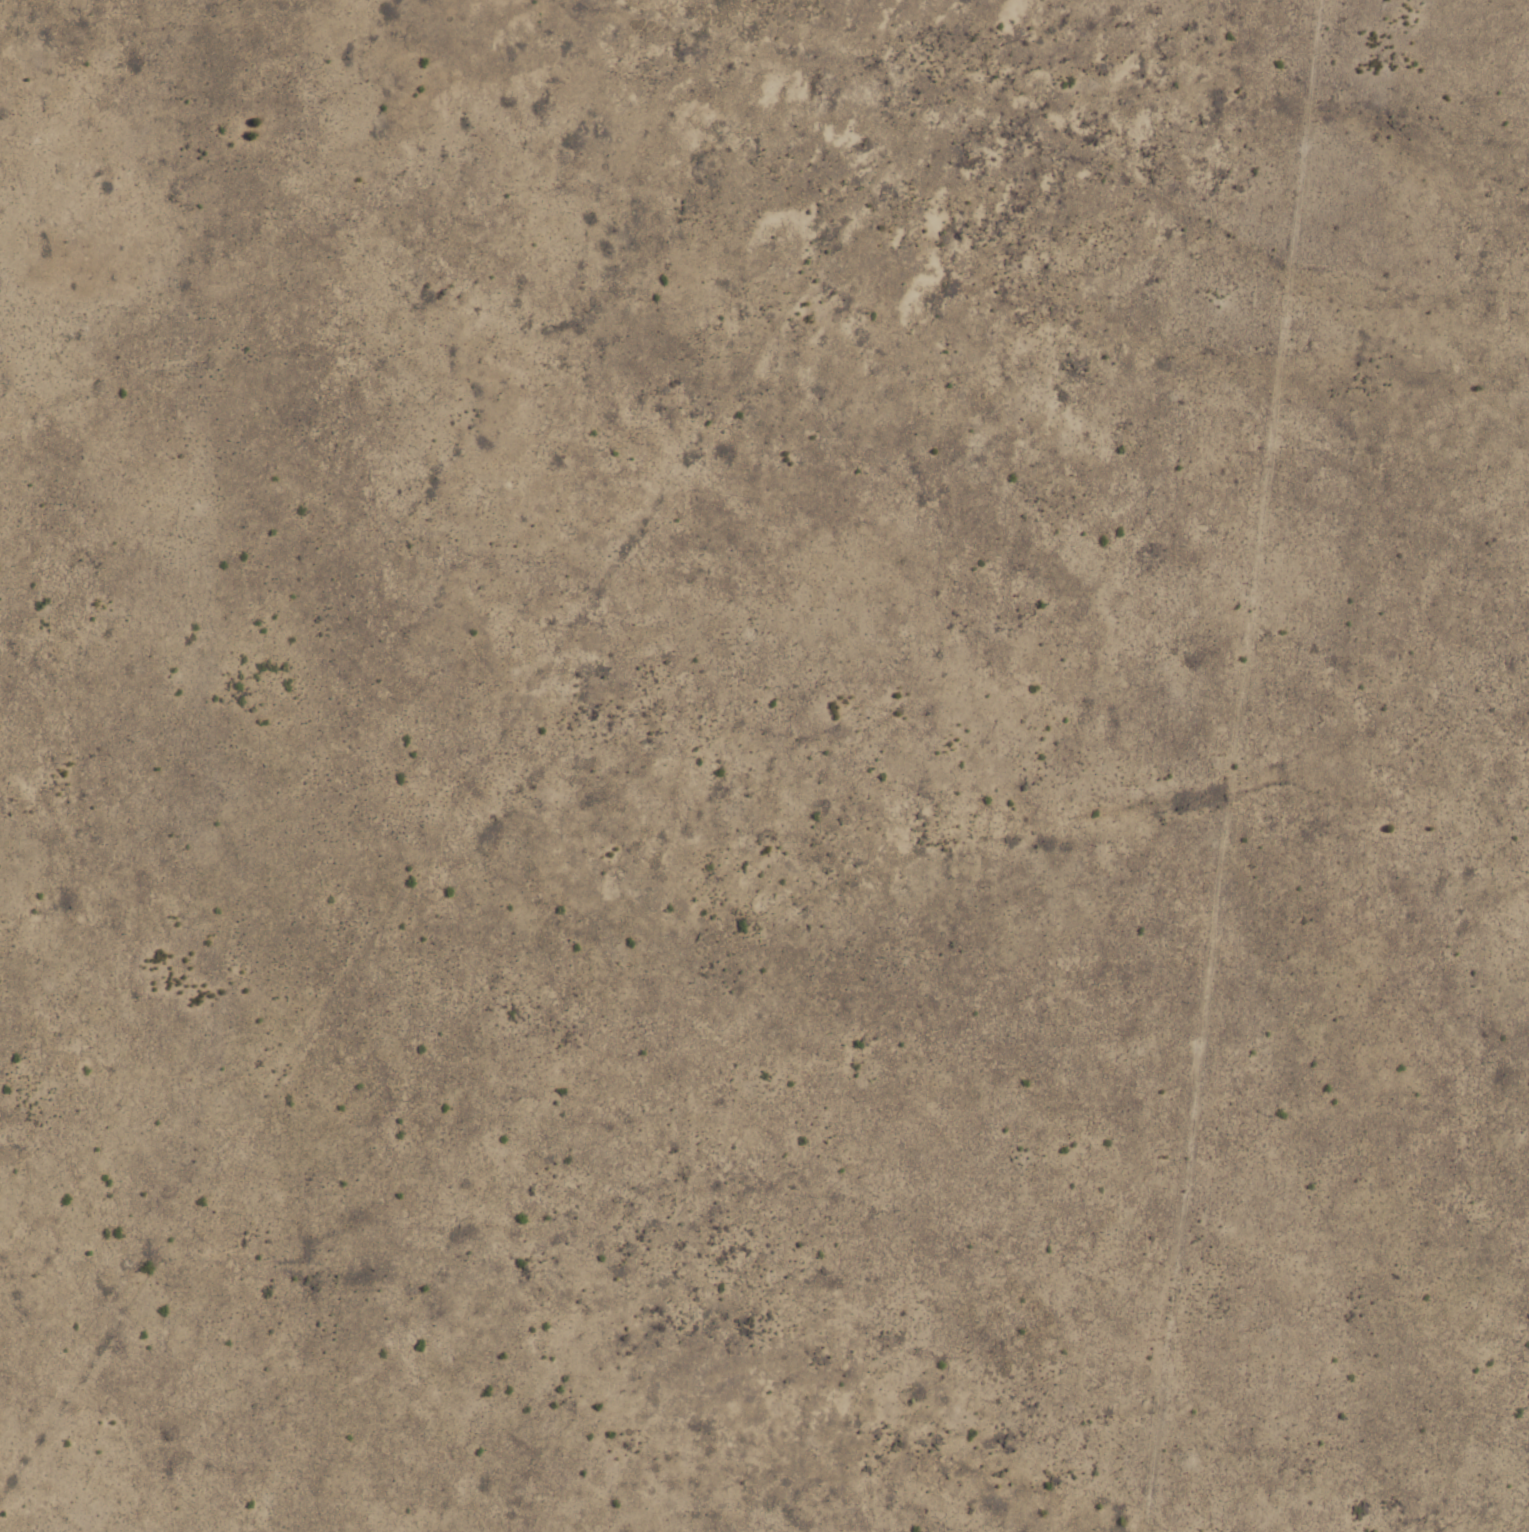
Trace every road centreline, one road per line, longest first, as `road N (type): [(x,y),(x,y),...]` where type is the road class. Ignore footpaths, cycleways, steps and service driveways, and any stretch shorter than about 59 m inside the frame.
road 1 (track): [(0,1514),(798,305),(1009,0)]
road 2 (track): [(1143,1531),(1321,0)]

